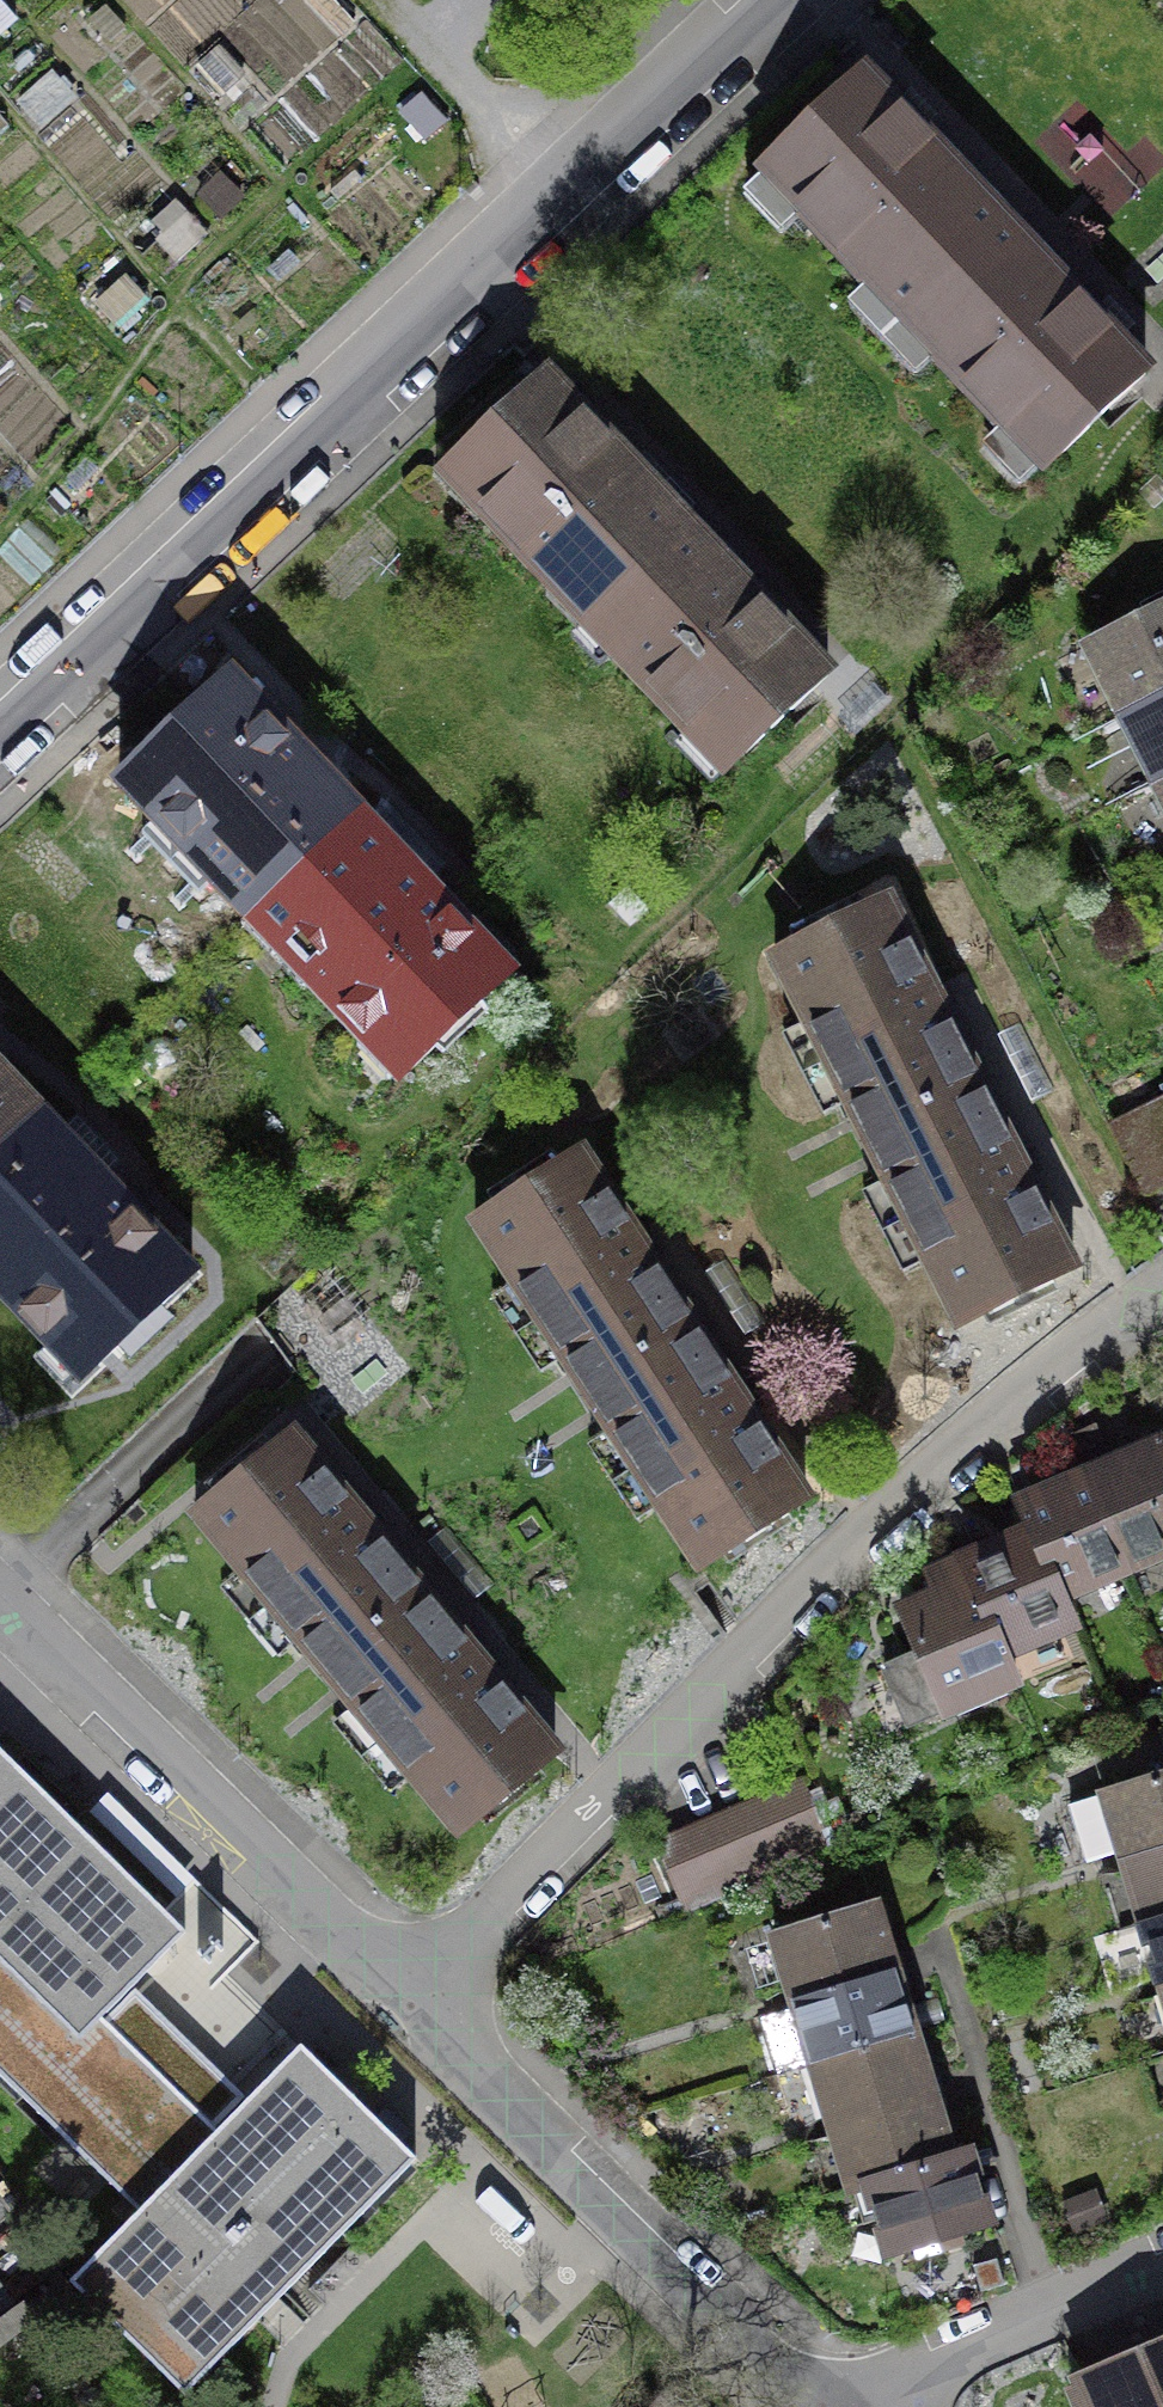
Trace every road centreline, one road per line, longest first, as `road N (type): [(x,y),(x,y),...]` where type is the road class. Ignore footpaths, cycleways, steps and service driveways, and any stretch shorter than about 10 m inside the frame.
road 1 (residential): [(0,731),(772,0)]
road 2 (residential): [(1162,1293),(873,1533),(408,2011)]
road 3 (residential): [(408,2011),(0,1607)]
road 4 (residential): [(821,2406),(408,2011)]
road 5 (residential): [(873,2406),(943,2361),(1162,2262)]
road 6 (track): [(565,195),(378,0)]

